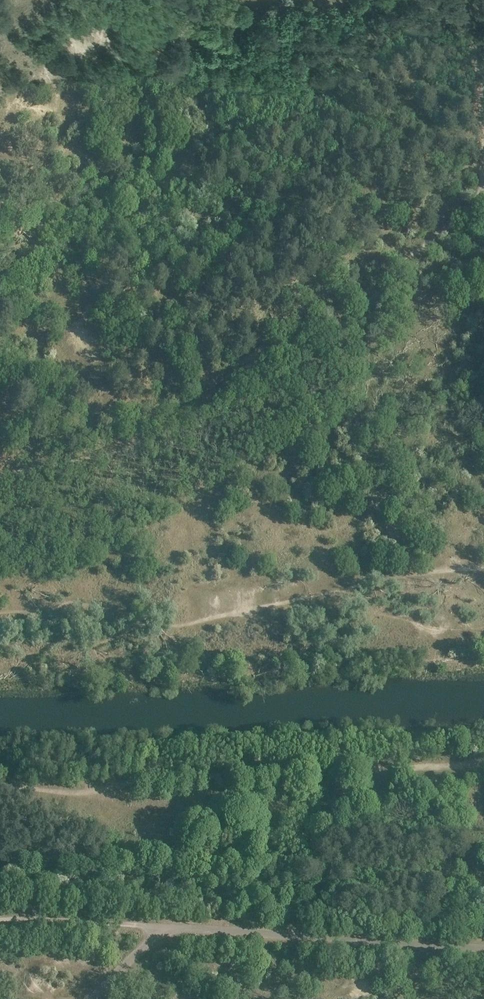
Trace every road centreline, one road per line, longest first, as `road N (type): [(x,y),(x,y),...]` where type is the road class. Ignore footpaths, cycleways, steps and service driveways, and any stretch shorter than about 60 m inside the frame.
road 1 (track): [(93,998),(164,927),(483,947)]
road 2 (track): [(0,477),(167,434),(336,312)]
road 3 (track): [(181,37),(104,171),(0,278)]
road 4 (track): [(336,312),(413,255),(483,184)]
road 5 (track): [(483,132),(461,0)]

